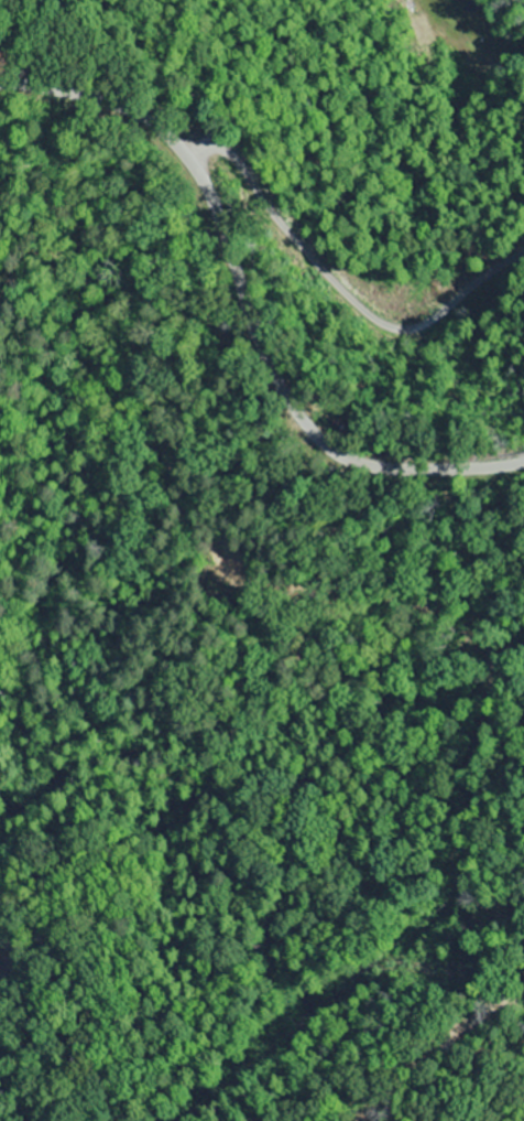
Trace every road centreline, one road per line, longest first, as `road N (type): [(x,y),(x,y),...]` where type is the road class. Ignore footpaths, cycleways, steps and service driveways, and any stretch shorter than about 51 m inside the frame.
road 1 (secondary): [(523,460),(414,470),(337,451),(299,414),(270,365),(219,213),(188,155),(114,103),(0,83)]

